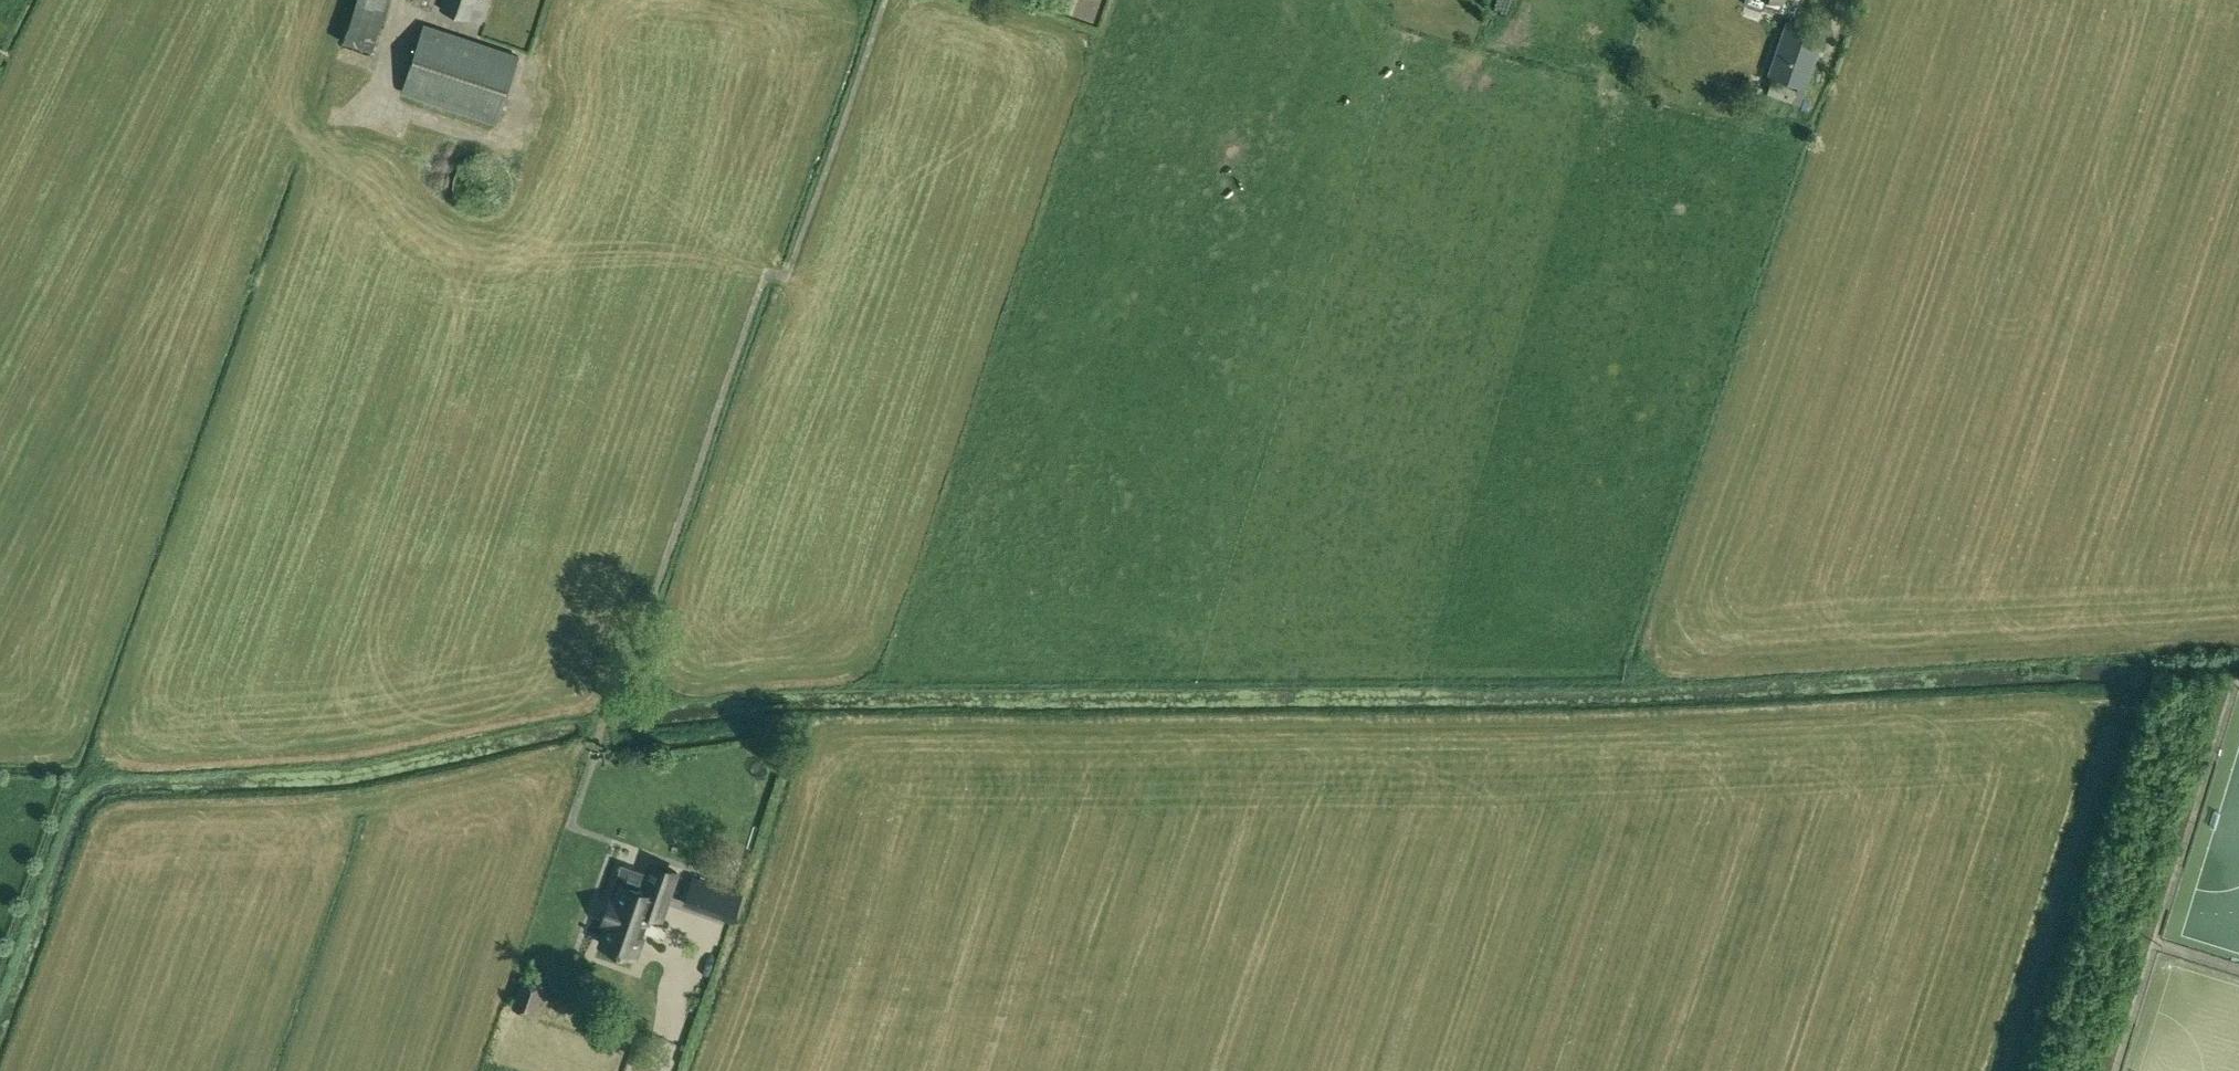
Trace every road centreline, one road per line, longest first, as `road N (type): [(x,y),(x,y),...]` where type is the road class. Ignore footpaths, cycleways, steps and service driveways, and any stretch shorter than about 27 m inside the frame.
road 1 (track): [(605,839),(572,827),(598,733),(769,272),(785,275),(884,0)]

